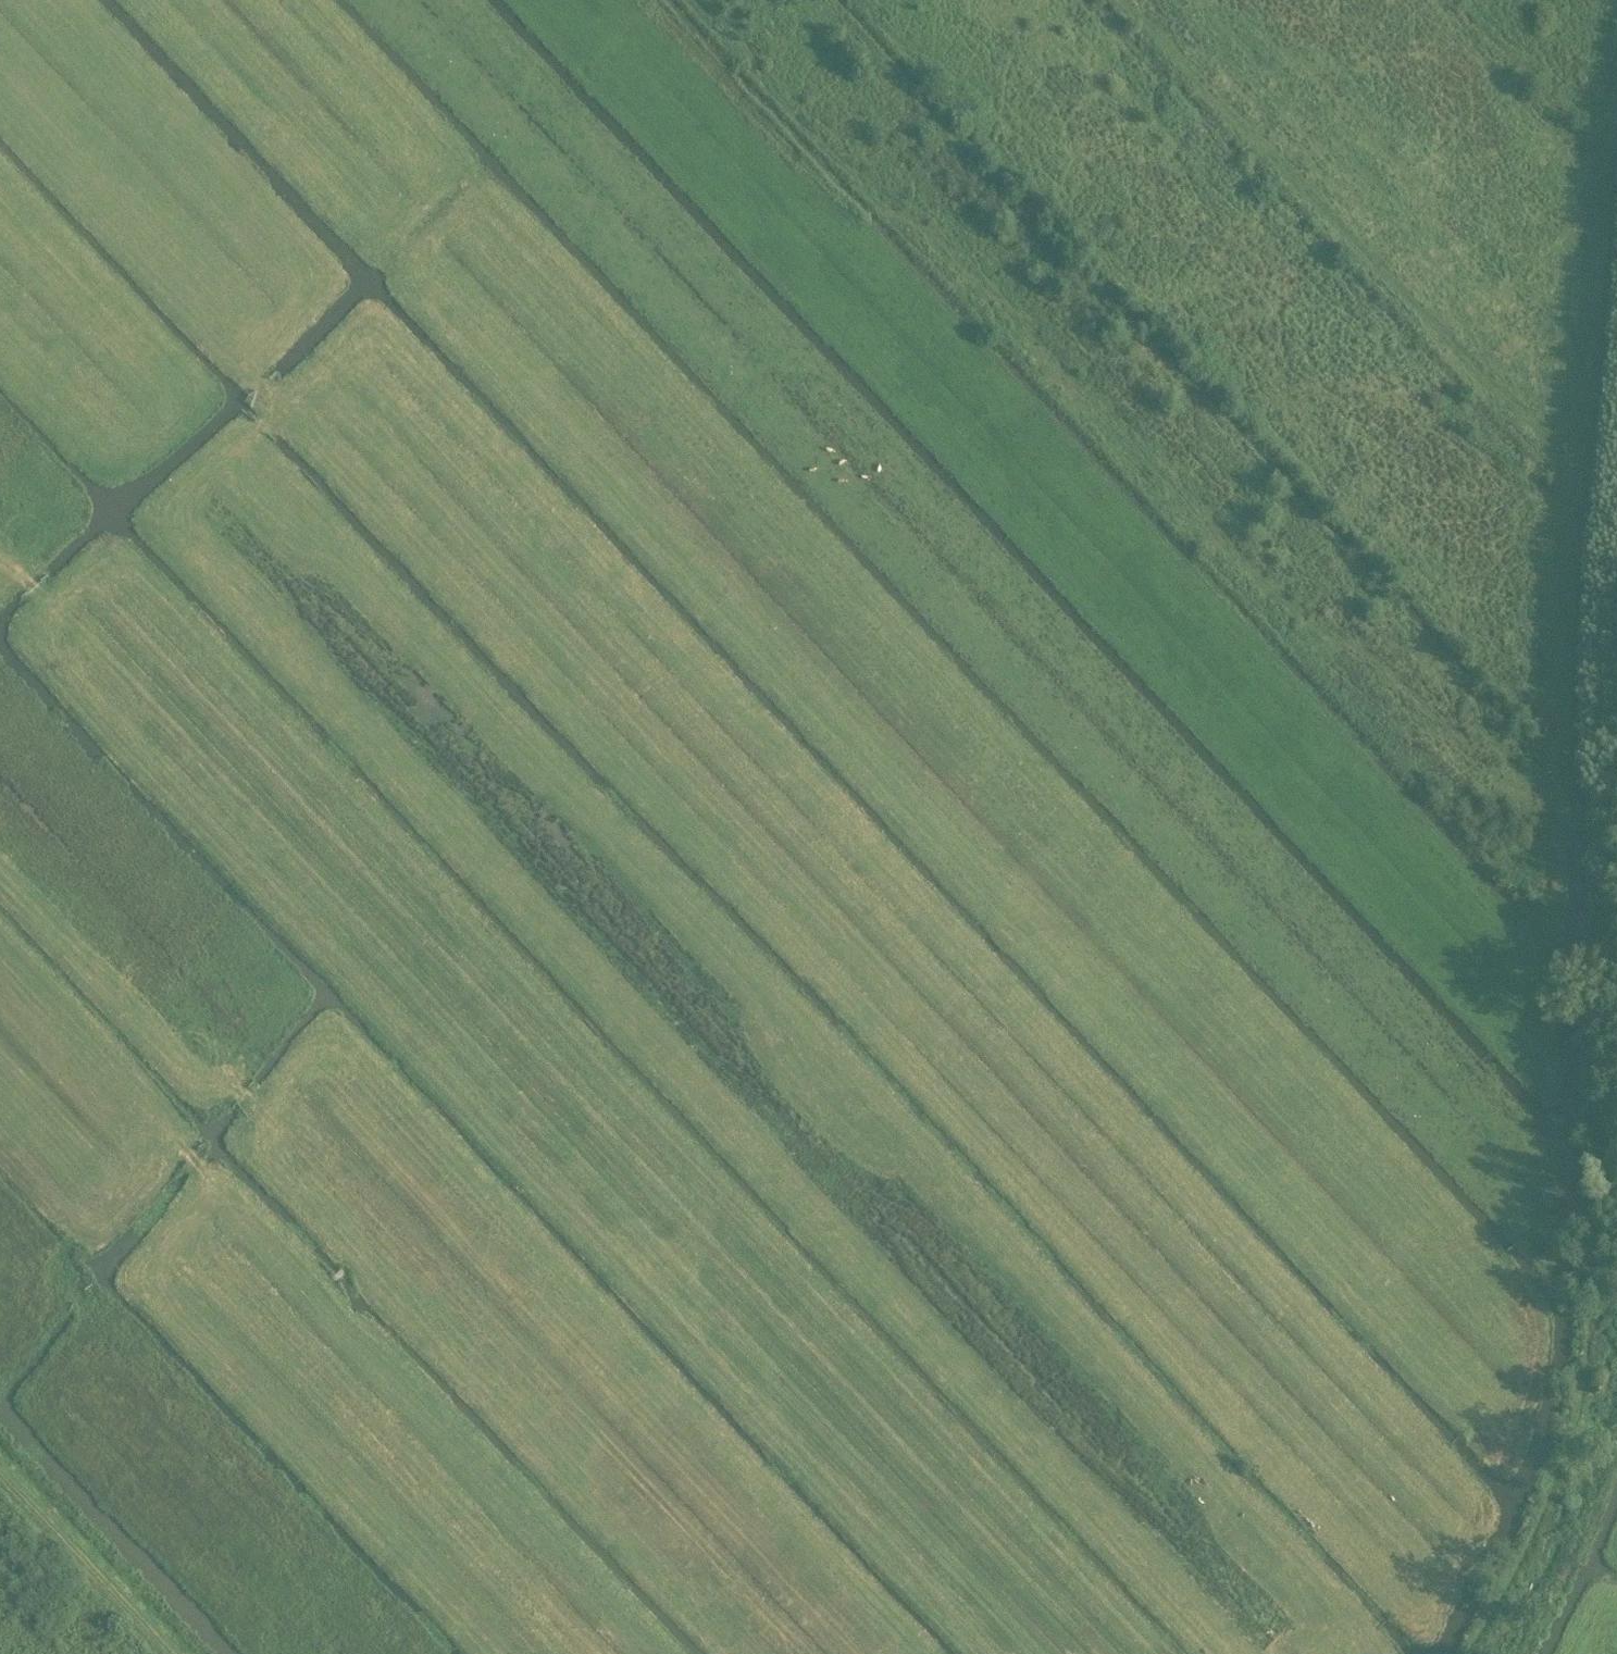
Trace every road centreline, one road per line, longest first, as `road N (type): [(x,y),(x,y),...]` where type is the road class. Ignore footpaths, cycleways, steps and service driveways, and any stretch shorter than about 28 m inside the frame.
road 1 (track): [(1471,1653),(1548,1516),(1589,1373),(1594,857),(1616,487)]
road 2 (track): [(1579,431),(1593,194),(1616,73)]
road 3 (track): [(169,1653),(0,1473)]

